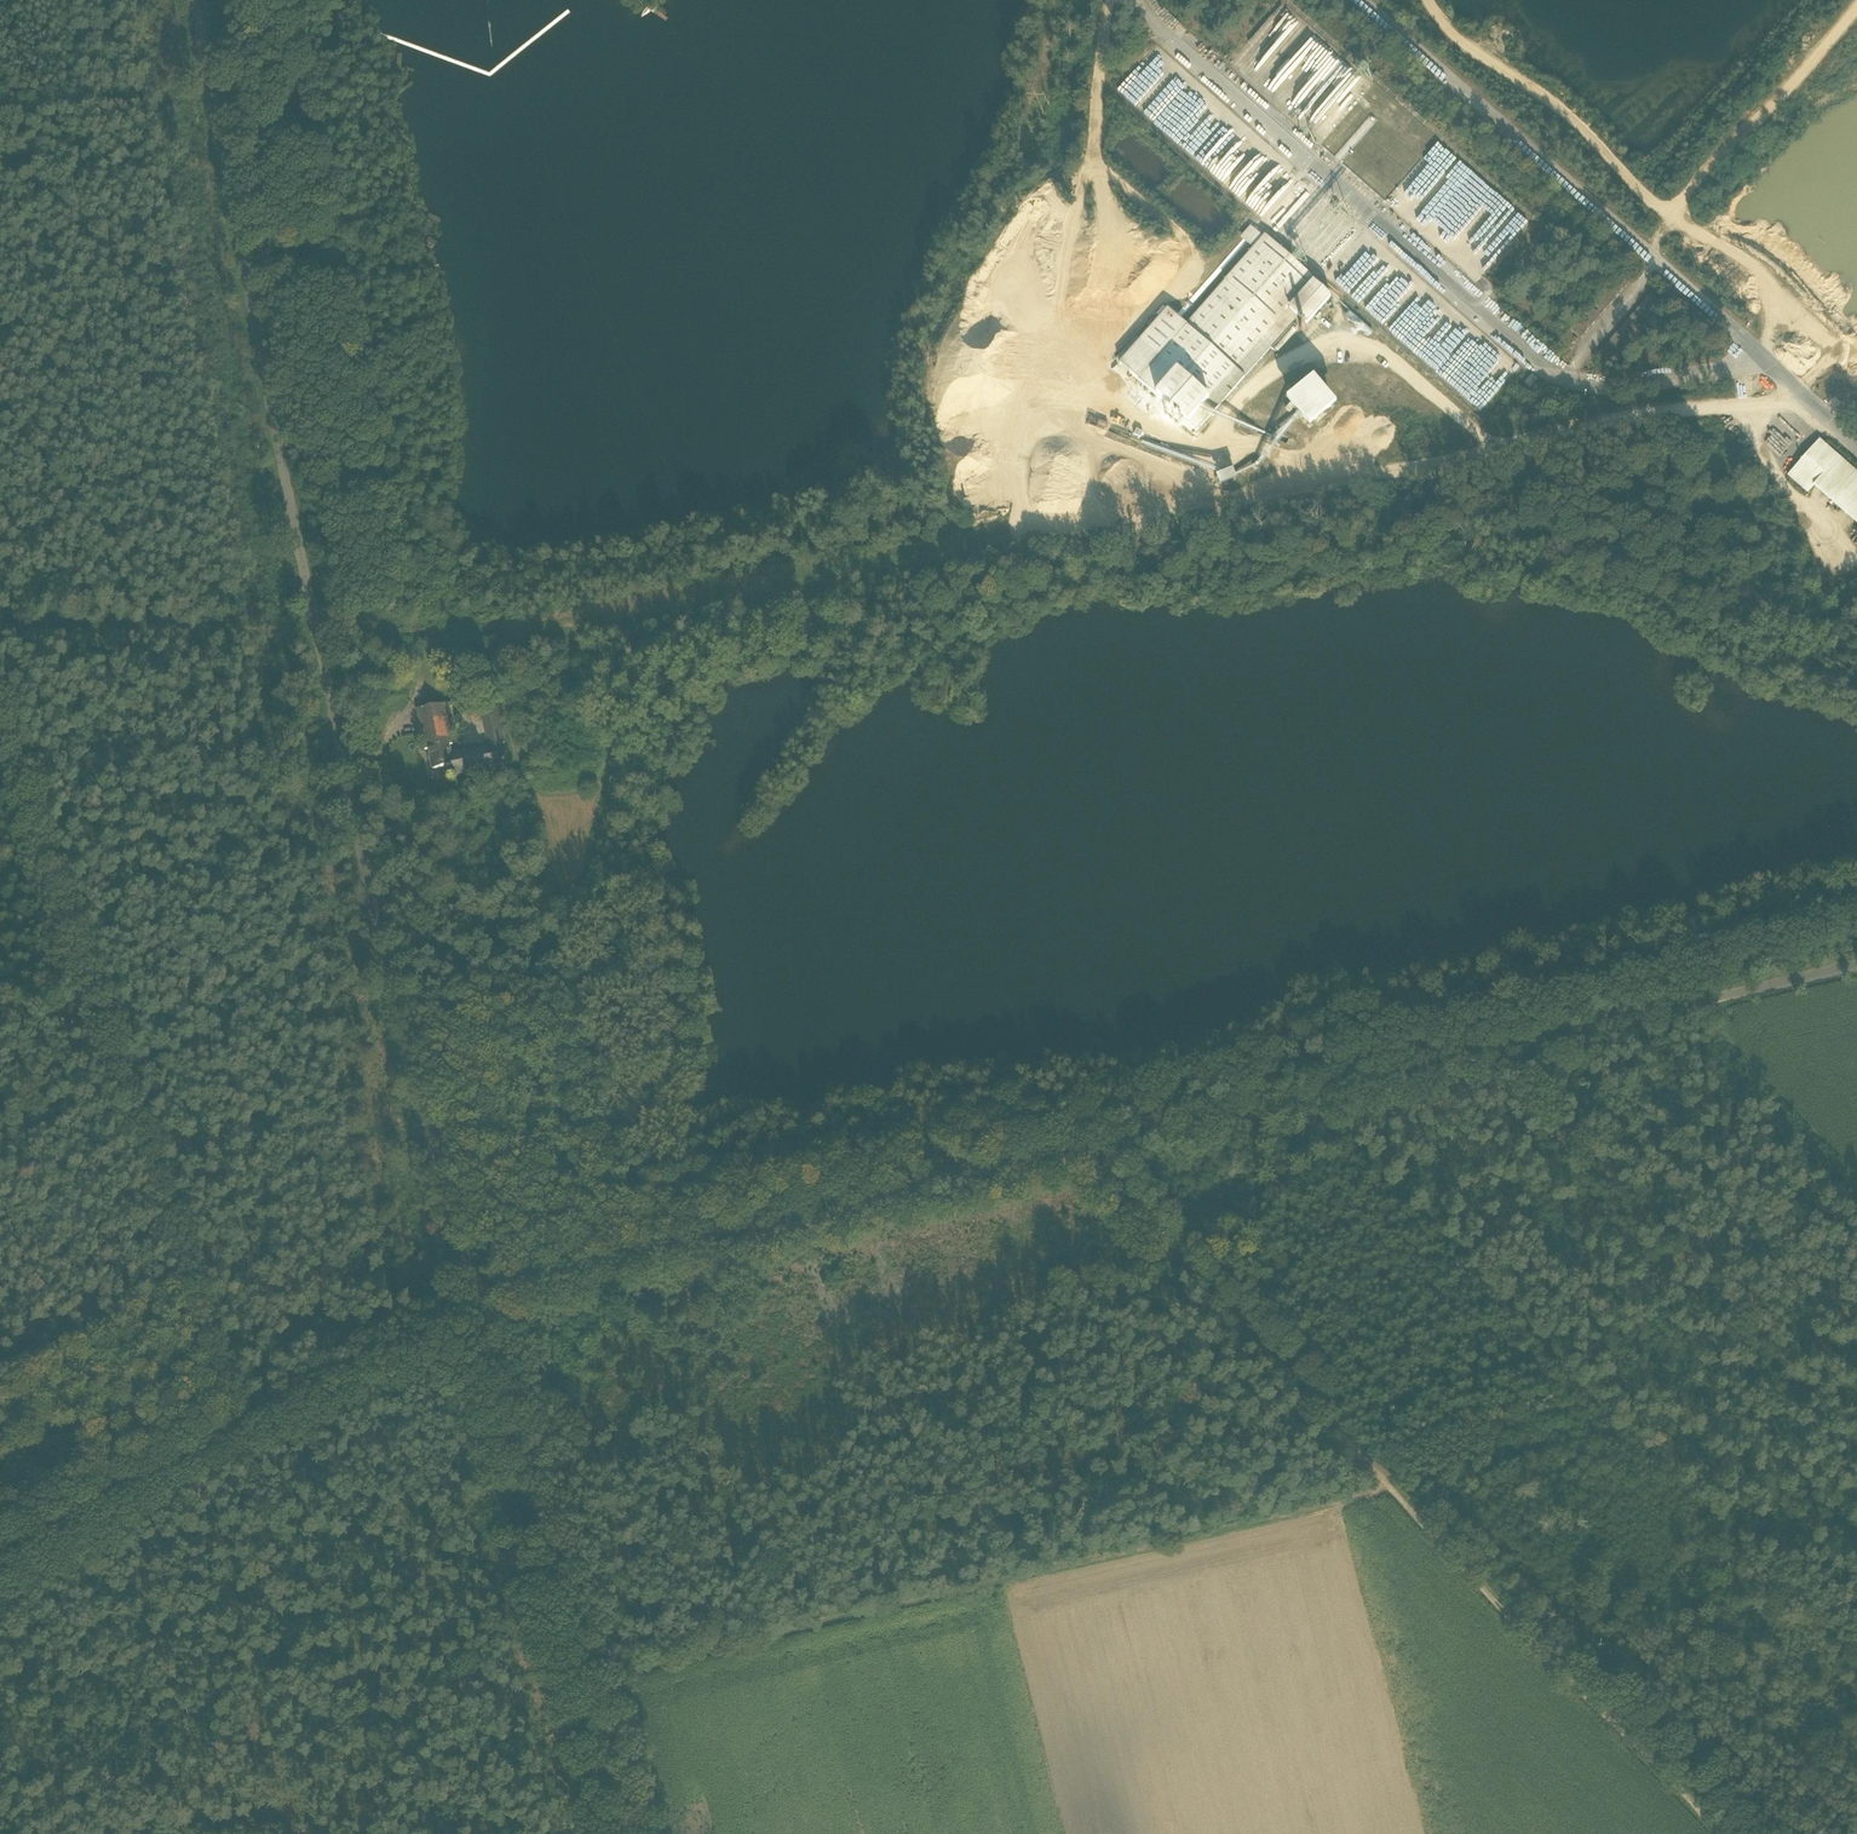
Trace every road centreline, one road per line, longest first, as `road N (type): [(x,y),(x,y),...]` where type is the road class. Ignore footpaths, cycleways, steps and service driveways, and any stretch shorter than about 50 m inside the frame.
road 1 (unclassified): [(1856,965),(724,1249),(605,1269),(482,1306)]
road 2 (unclassified): [(482,1306),(381,934),(196,0)]
road 3 (track): [(1094,1152),(1111,1200),(1714,1833)]
road 4 (unclassified): [(482,1306),(630,1833)]
road 5 (track): [(0,1556),(482,1306)]
road 6 (track): [(1632,242),(1856,7)]

